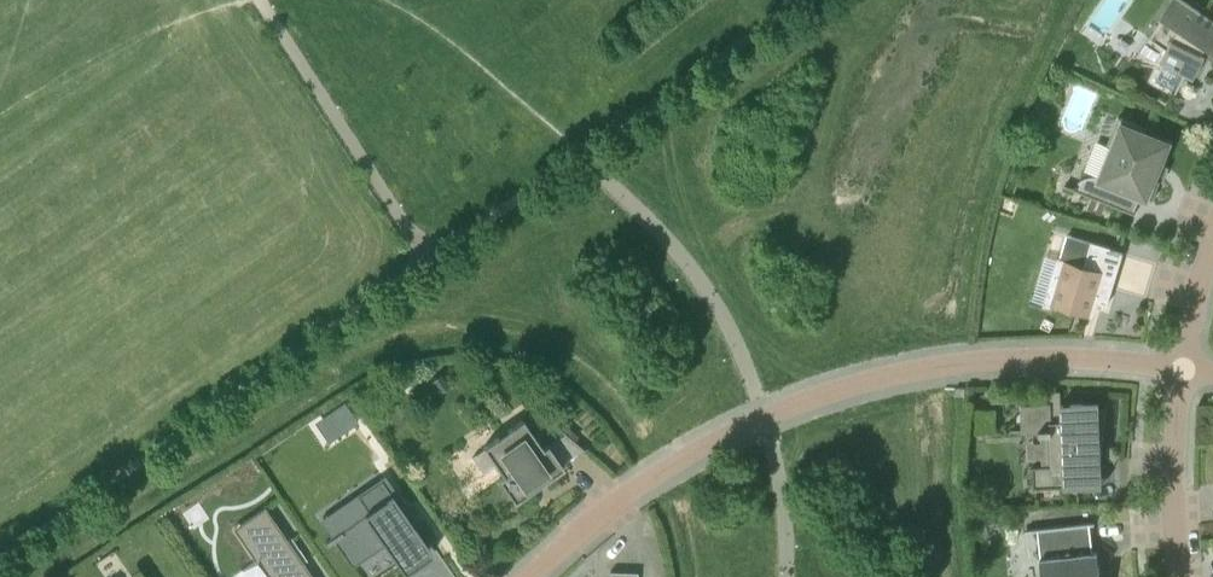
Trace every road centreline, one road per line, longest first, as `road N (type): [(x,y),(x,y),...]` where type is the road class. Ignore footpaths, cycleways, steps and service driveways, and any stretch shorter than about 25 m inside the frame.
road 1 (residential): [(529,576),(597,515),(679,462),(822,393),(985,359),(1188,365)]
road 2 (track): [(257,0),(430,261)]
road 3 (residential): [(1186,576),(1180,514),(1188,365)]
road 4 (residential): [(1188,365),(1212,237)]

